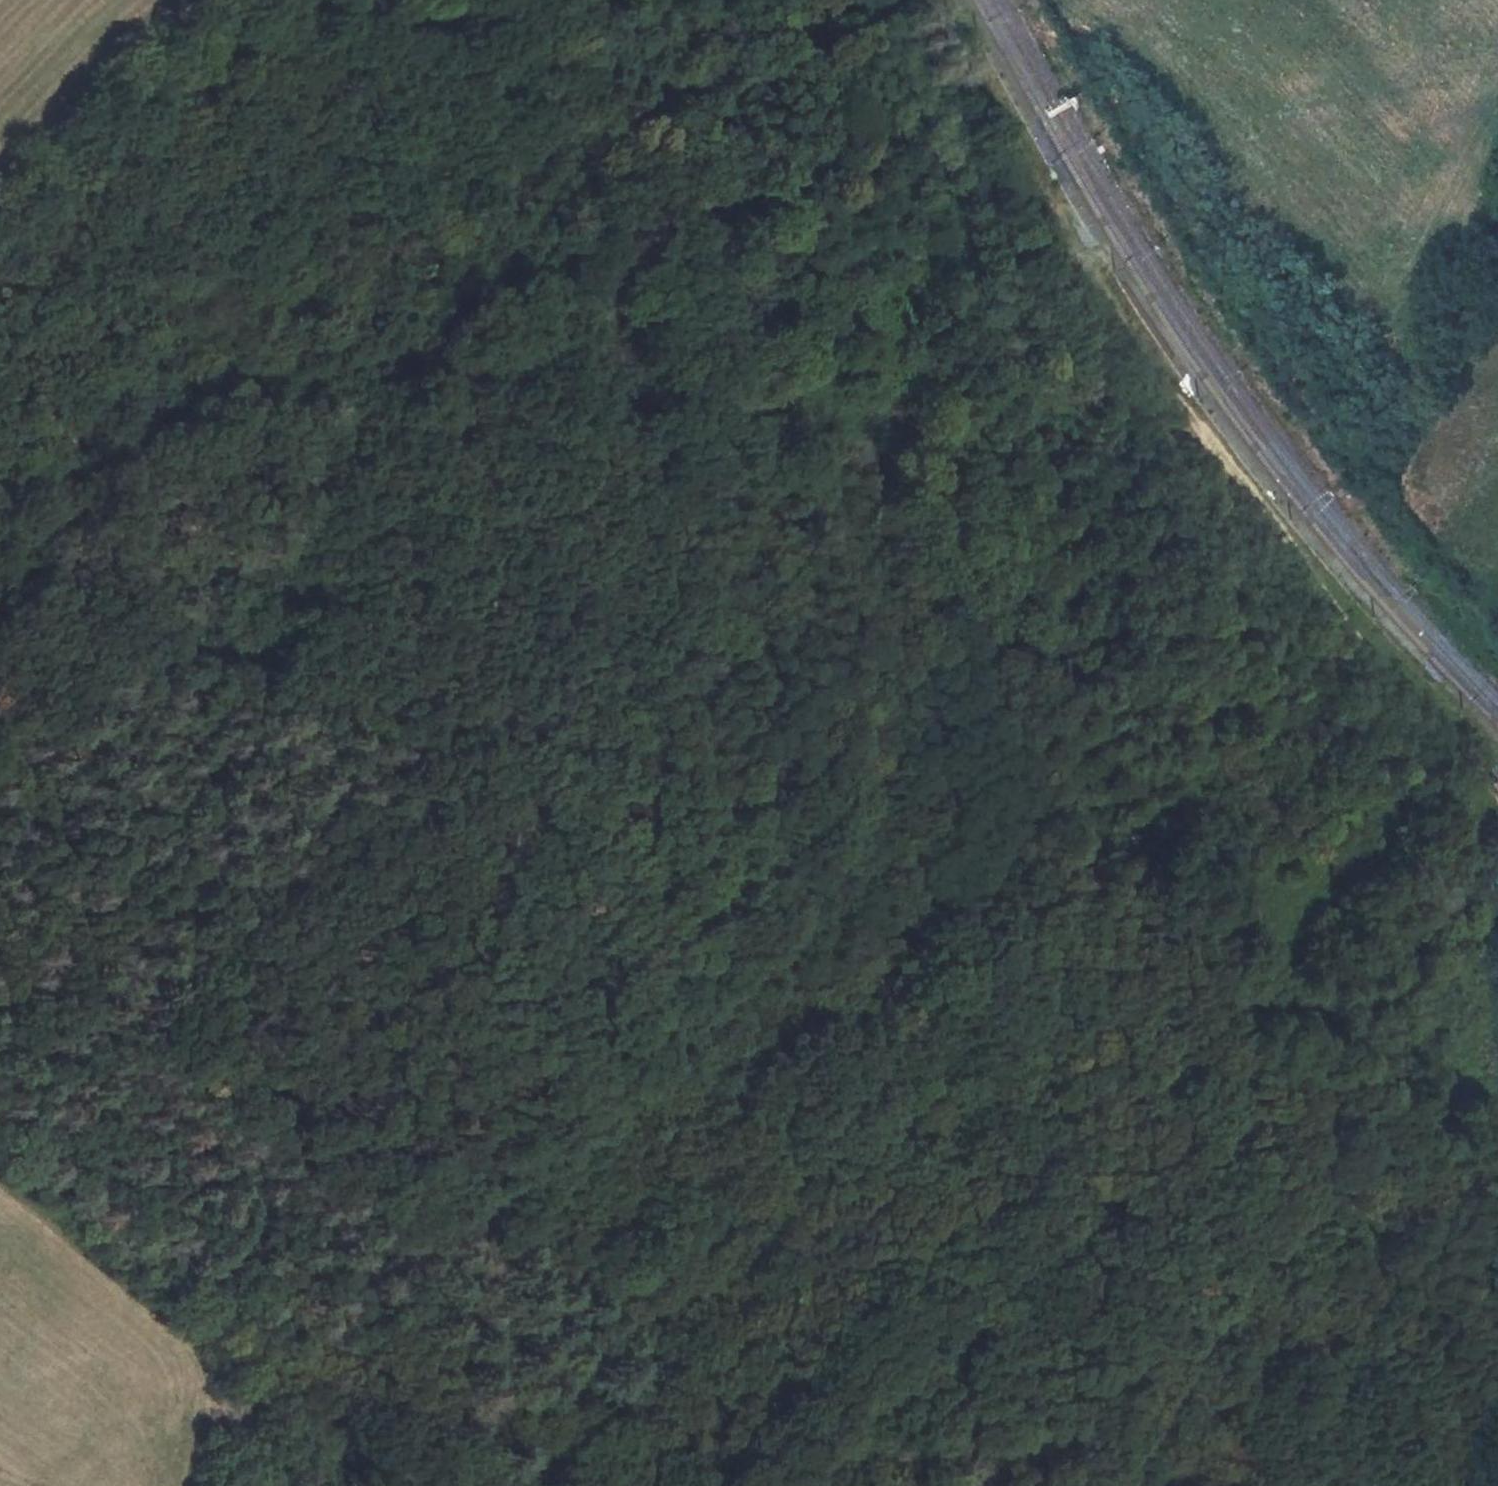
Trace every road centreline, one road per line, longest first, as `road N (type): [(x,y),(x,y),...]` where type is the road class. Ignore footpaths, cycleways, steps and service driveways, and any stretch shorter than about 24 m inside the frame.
road 1 (track): [(1089,263),(1116,319),(1385,674),(1497,793)]
road 2 (track): [(0,1192),(199,1358)]

